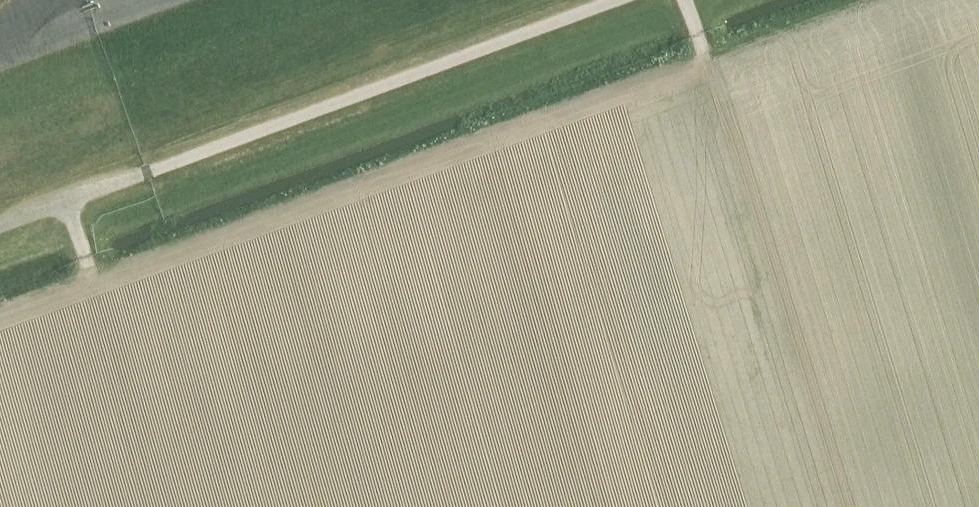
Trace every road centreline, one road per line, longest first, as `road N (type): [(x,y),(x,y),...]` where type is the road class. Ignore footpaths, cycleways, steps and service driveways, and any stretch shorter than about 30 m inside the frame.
road 1 (track): [(0,62),(168,0)]

